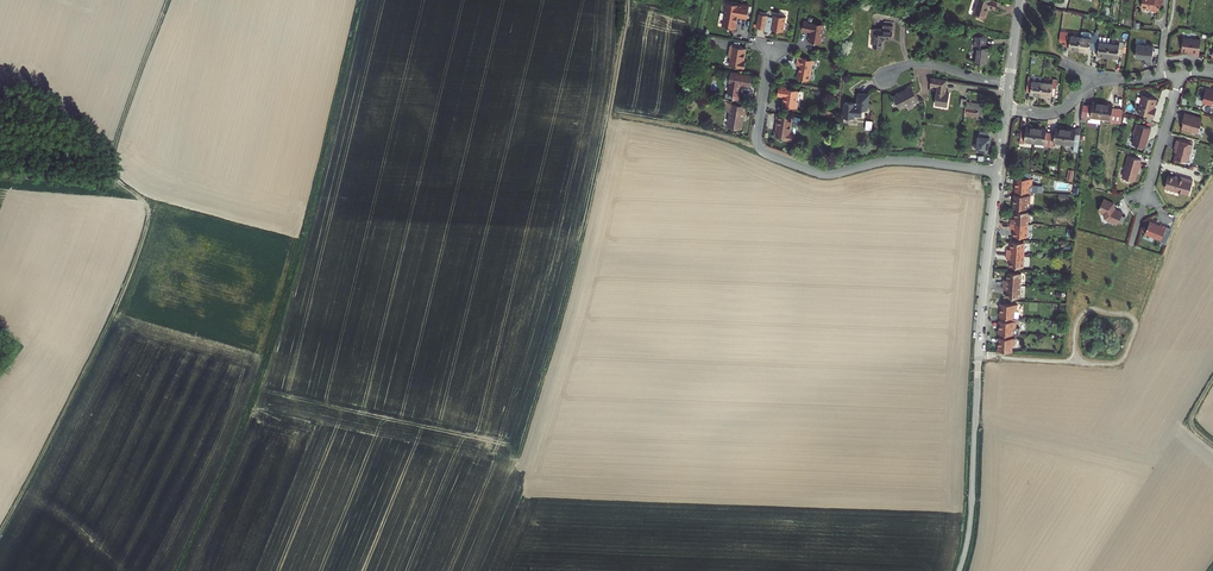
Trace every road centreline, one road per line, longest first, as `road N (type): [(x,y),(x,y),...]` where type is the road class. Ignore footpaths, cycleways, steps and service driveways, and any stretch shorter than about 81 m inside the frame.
road 1 (track): [(0,533),(119,303),(145,236),(148,208),(117,184),(112,150),(167,0)]
road 2 (tertiary): [(959,570),(971,518),(998,172)]
road 3 (residential): [(998,172),(897,161),(824,174),(765,154),(756,137),(771,48)]
road 4 (residential): [(1182,74),(1133,243)]
road 5 (residential): [(886,76),(920,63),(1009,84)]

